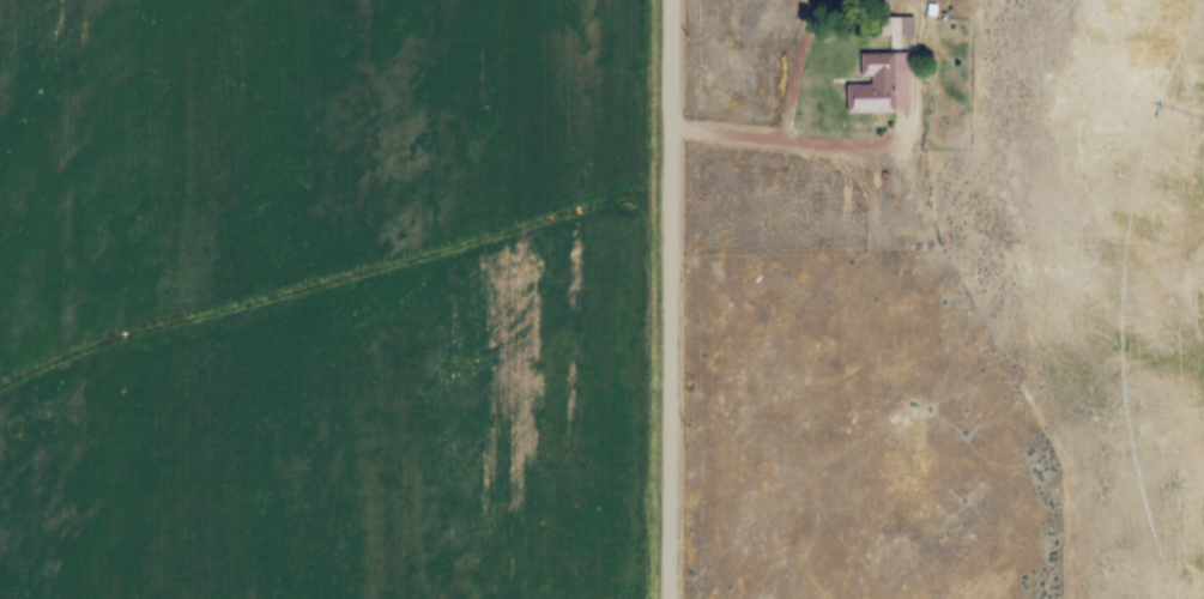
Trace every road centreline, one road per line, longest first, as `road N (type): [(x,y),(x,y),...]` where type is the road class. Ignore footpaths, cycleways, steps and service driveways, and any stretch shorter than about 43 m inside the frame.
road 1 (residential): [(668,598),(670,0)]

